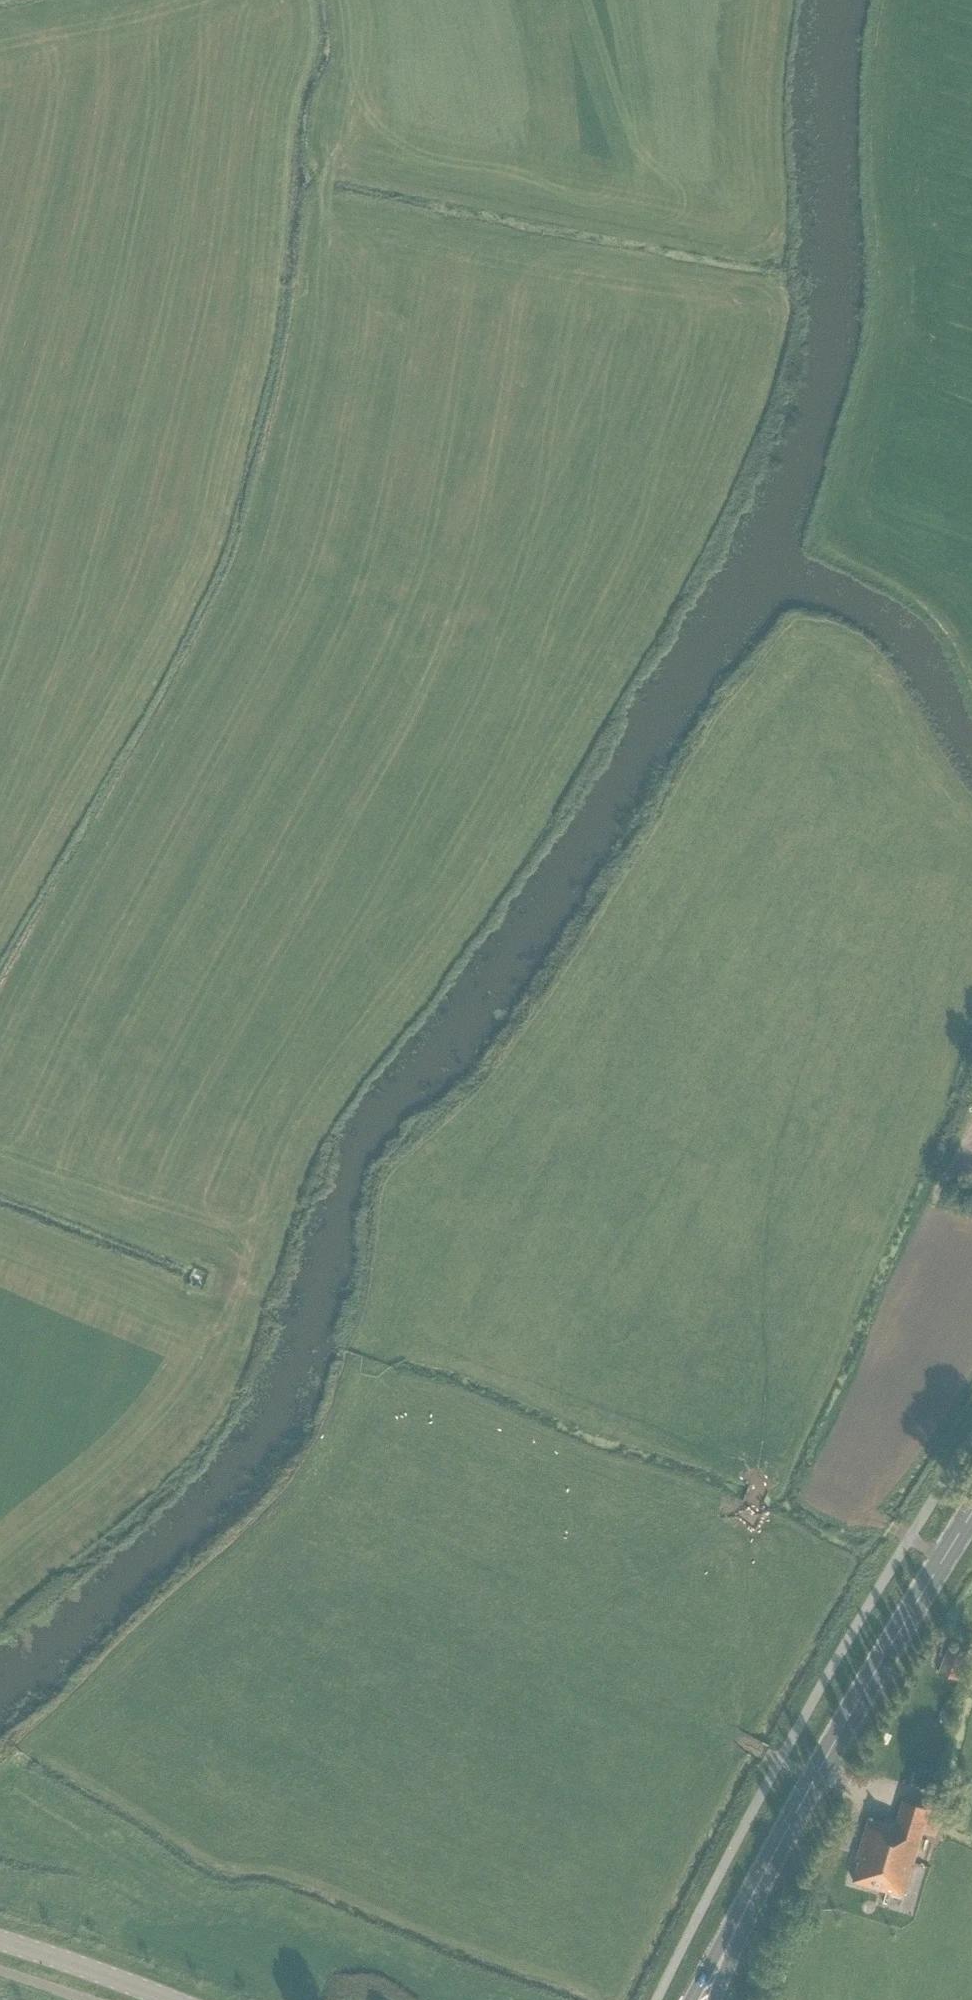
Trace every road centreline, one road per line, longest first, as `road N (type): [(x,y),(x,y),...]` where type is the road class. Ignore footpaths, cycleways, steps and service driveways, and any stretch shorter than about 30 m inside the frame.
road 1 (secondary): [(716,1971),(870,1681),(971,1513)]
road 2 (unclassified): [(0,1943),(157,1999)]

